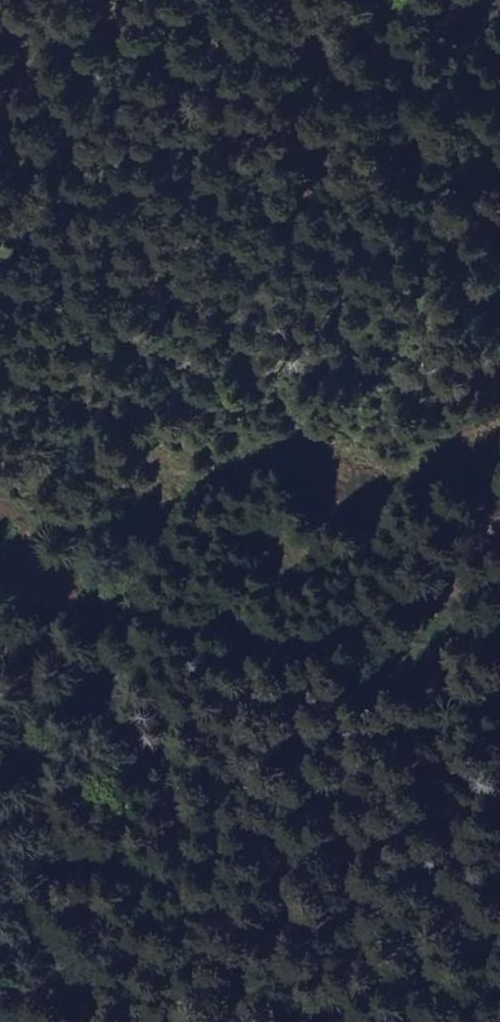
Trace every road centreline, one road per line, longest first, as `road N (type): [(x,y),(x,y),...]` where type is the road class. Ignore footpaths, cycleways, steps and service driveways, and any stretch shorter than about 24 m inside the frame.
road 1 (track): [(0,571),(76,611),(369,668),(499,708)]

